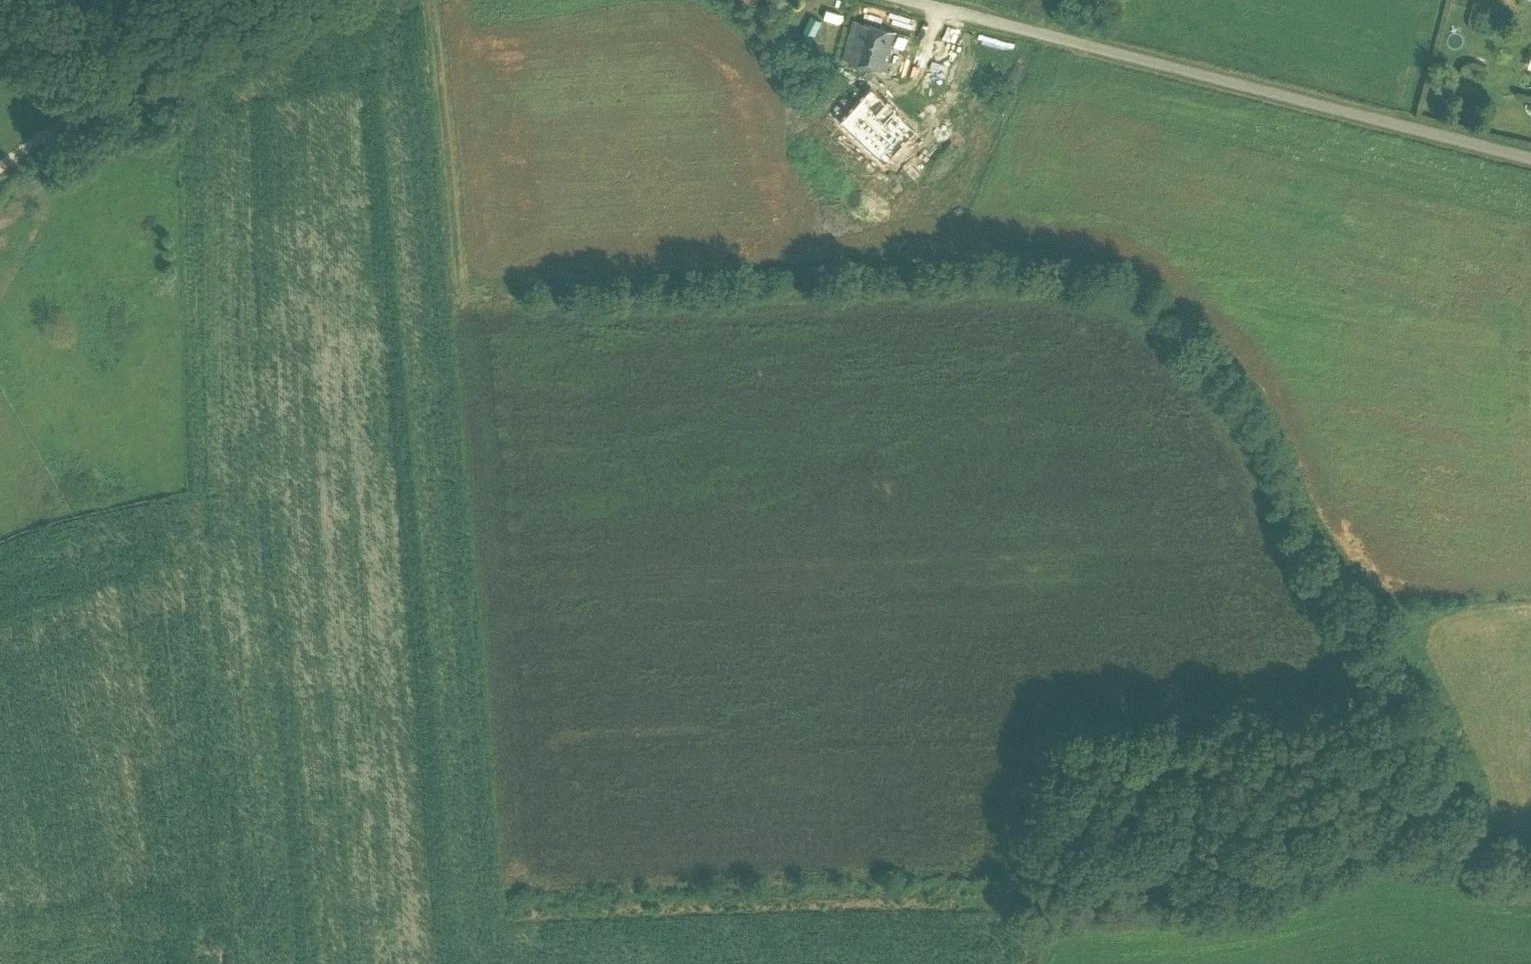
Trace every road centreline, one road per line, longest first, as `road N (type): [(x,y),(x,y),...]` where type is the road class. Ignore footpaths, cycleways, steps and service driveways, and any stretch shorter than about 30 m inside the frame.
road 1 (unclassified): [(1530,160),(906,0)]
road 2 (track): [(324,0),(86,107),(0,168)]

